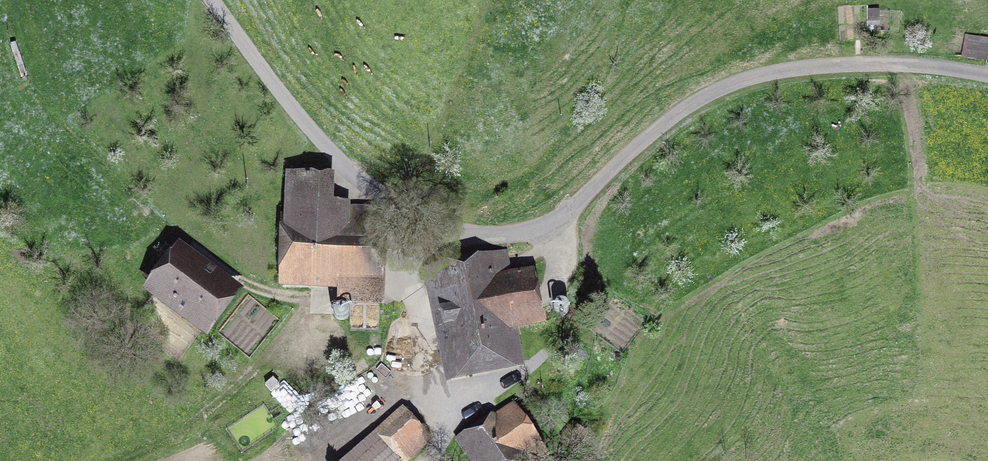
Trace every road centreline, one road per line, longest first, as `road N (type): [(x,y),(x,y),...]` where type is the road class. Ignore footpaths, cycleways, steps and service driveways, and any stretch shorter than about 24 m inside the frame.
road 1 (track): [(987,74),(871,62),(734,83),(676,114),(553,222),(490,237),(411,211),(342,164),(213,0)]
road 2 (track): [(553,222),(562,275),(544,354),(471,408),(443,407),(420,352),(406,277)]
road 3 (track): [(472,234),(406,277),(384,194)]

